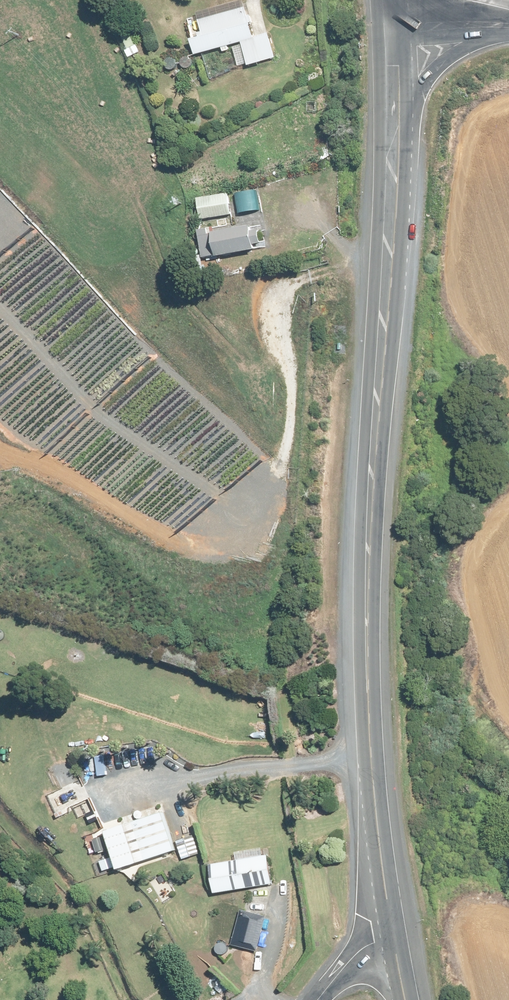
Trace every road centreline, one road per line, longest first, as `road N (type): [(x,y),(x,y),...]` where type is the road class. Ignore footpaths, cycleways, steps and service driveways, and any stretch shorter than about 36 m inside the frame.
road 1 (secondary): [(394,938),(365,692),(366,497),(400,125)]
road 2 (secondary): [(499,26),(443,64),(400,125)]

